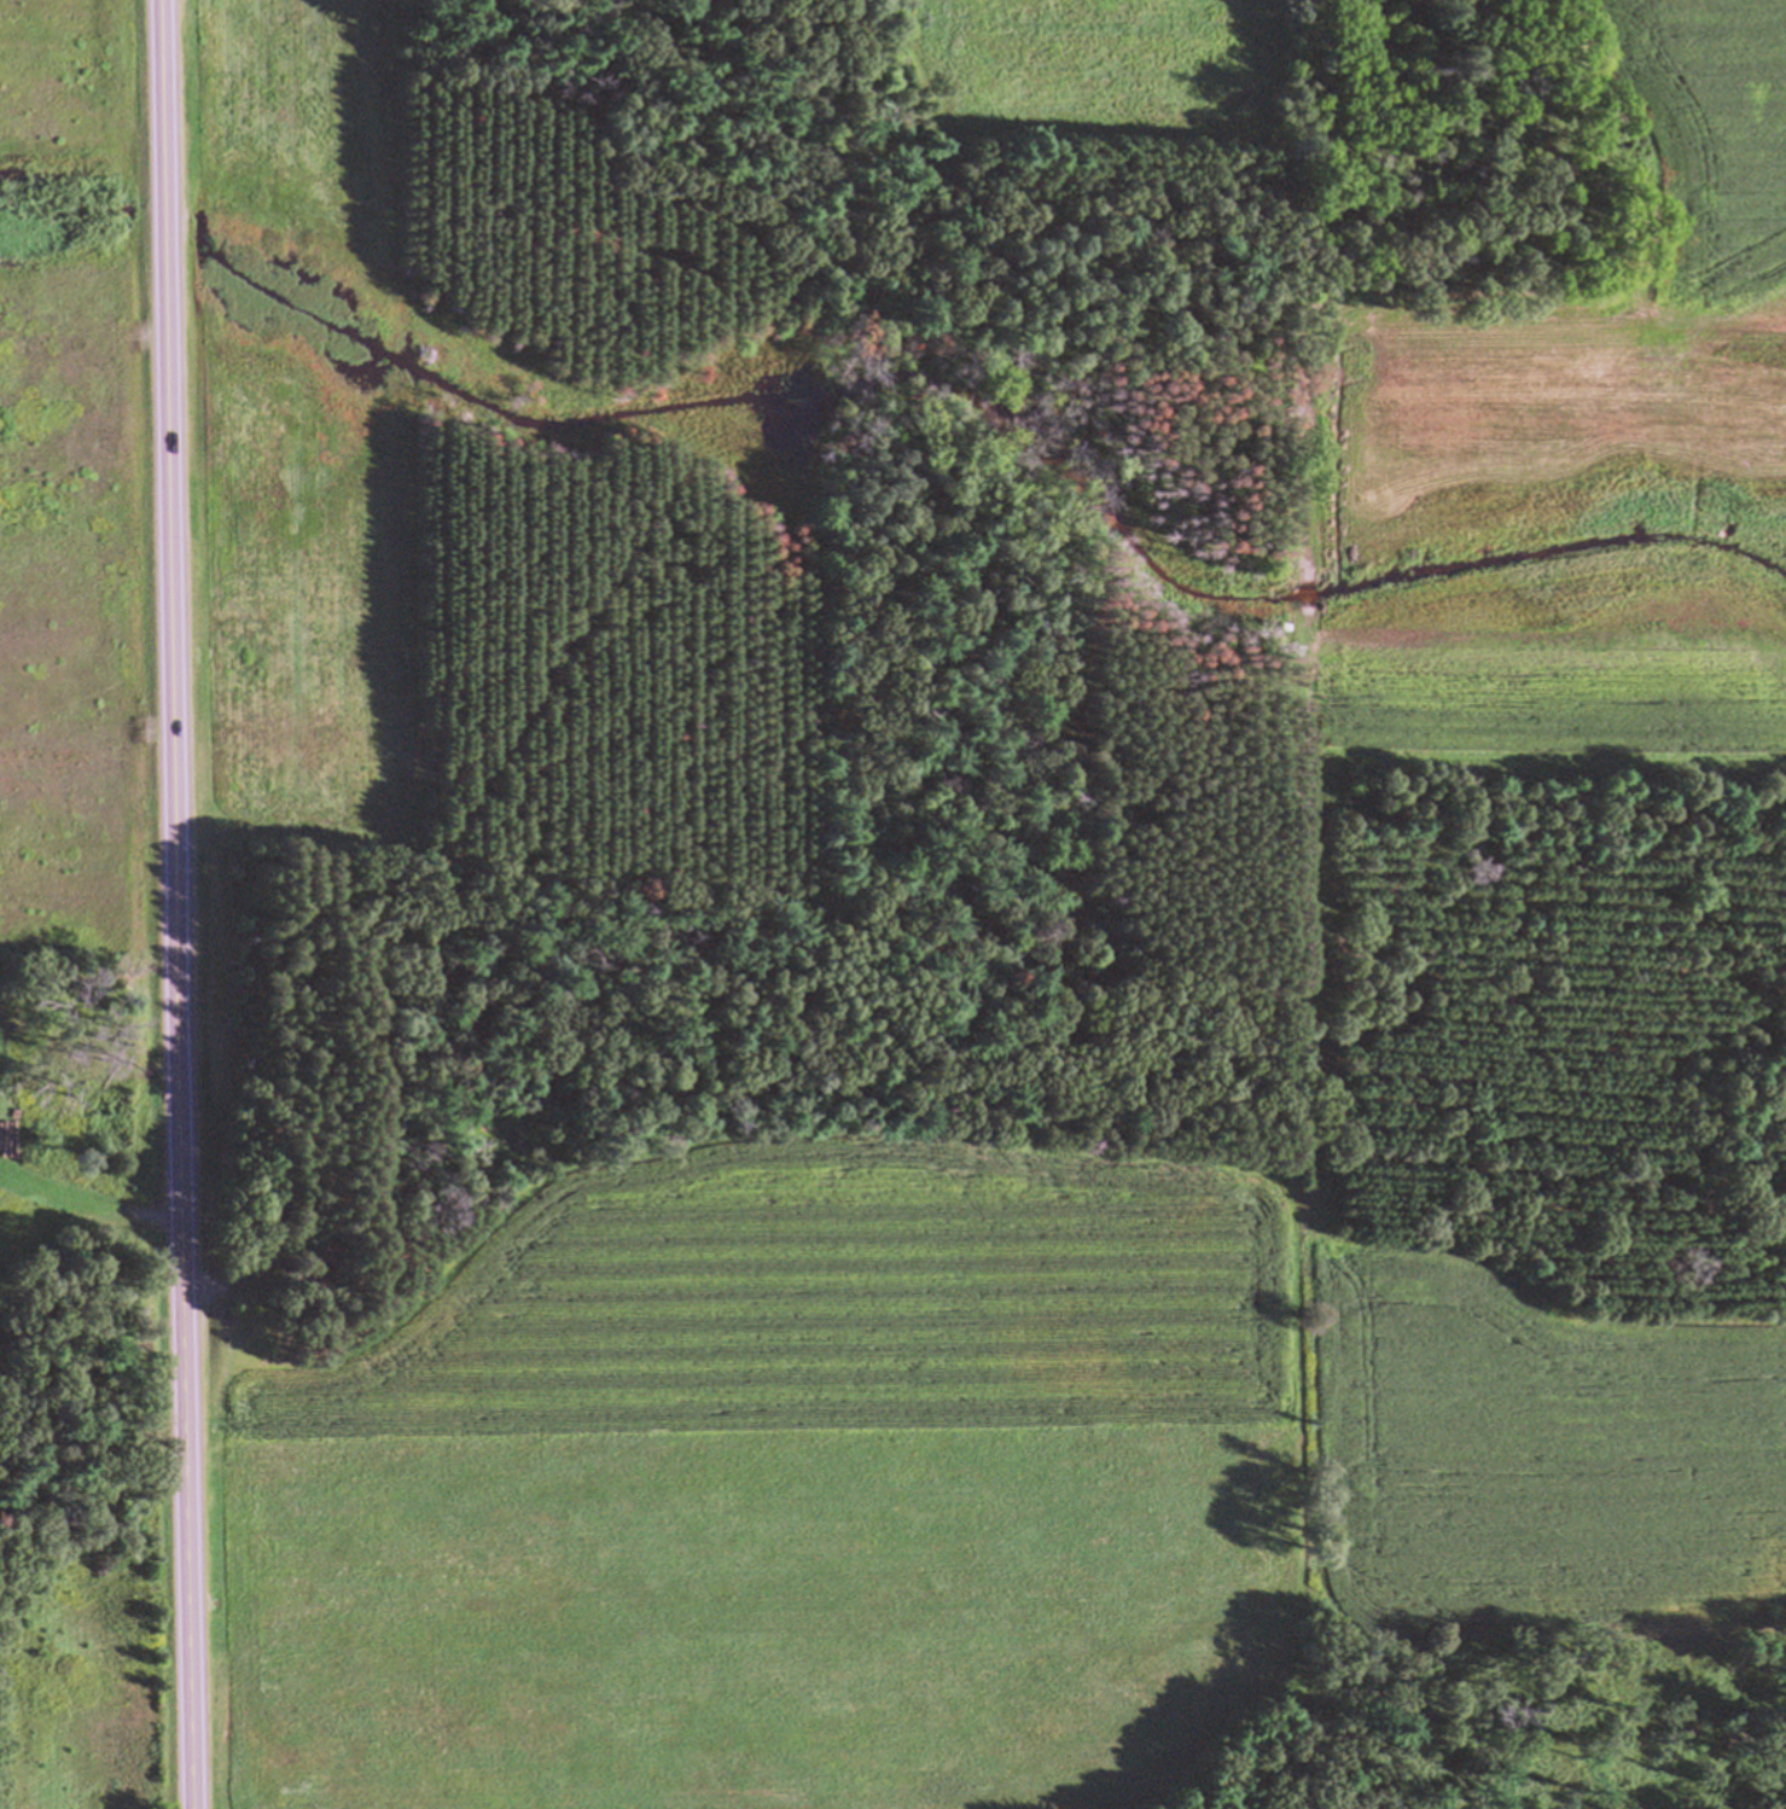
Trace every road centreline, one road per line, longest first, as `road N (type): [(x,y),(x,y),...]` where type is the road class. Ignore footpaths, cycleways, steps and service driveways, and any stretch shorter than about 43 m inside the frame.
road 1 (secondary): [(186,1808),(157,0)]

